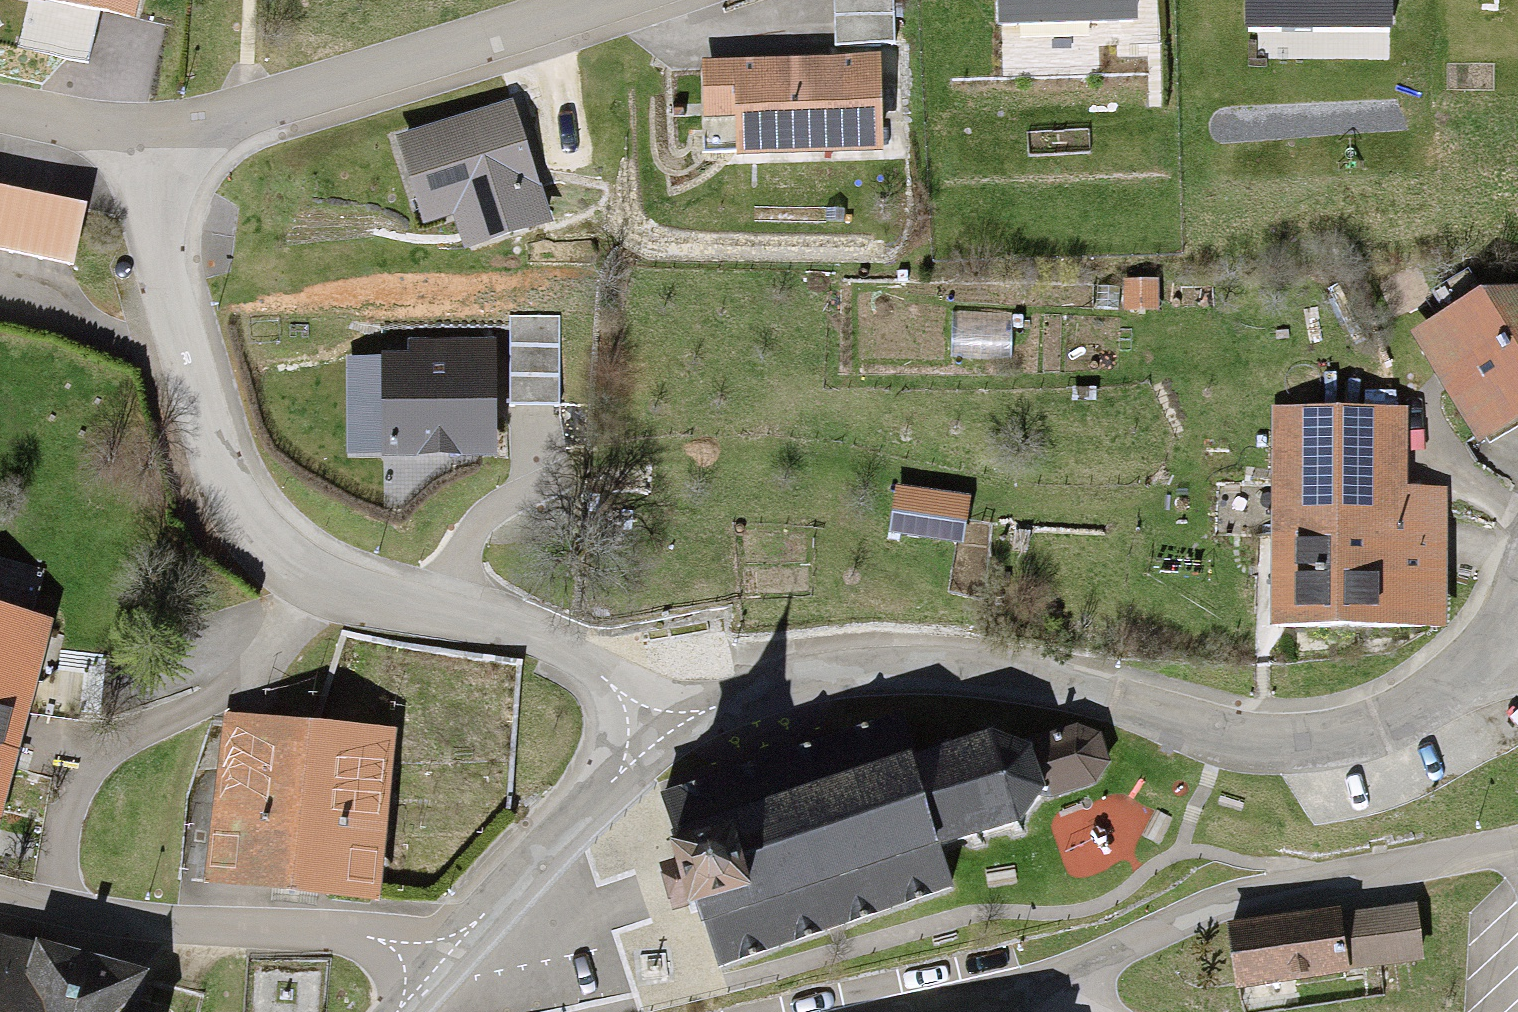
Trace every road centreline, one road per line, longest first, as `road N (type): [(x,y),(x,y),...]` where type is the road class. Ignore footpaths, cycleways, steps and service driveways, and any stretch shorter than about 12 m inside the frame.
road 1 (residential): [(155,153),(165,271),(230,474),(271,547),(354,600),(740,688)]
road 2 (residential): [(740,688),(870,668),(1104,698),(1196,738),(1283,742),(1382,713),(1452,661)]
road 3 (residential): [(928,1011),(1039,992),(1250,893),(1517,850)]
road 4 (residential): [(155,153),(628,0)]
road 5 (residential): [(0,898),(70,915),(441,953)]
road 6 (residential): [(441,953),(740,688)]
road 7 (residential): [(0,117),(155,153)]

